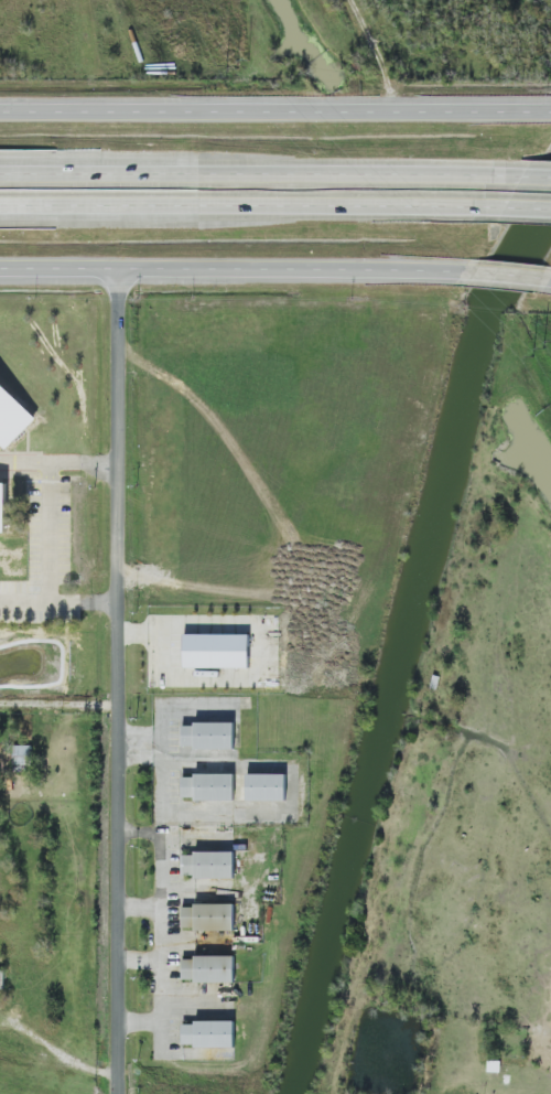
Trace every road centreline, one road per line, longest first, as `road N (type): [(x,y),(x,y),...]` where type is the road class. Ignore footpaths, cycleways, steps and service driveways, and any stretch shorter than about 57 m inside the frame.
road 1 (residential): [(127,1093),(117,272)]
road 2 (secondary): [(550,110),(0,112)]
road 3 (motorway): [(499,176),(0,178)]
road 4 (motorway): [(0,206),(496,206)]
road 5 (secondary): [(0,272),(466,275)]
road 6 (track): [(127,1075),(0,1012)]
road 7 (track): [(126,698),(0,698)]

